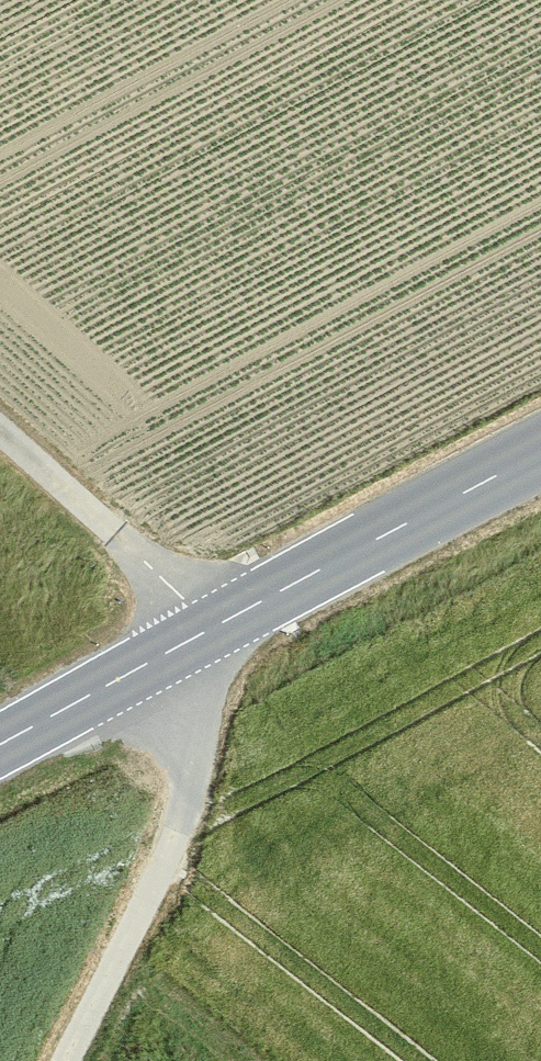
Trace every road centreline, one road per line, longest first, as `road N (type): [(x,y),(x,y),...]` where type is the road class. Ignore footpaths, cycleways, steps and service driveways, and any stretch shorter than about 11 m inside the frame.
road 1 (unclassified): [(66,1060),(188,811),(209,630)]
road 2 (tertiary): [(209,630),(540,453)]
road 3 (track): [(209,630),(0,432)]
road 4 (tertiary): [(0,745),(209,630)]

